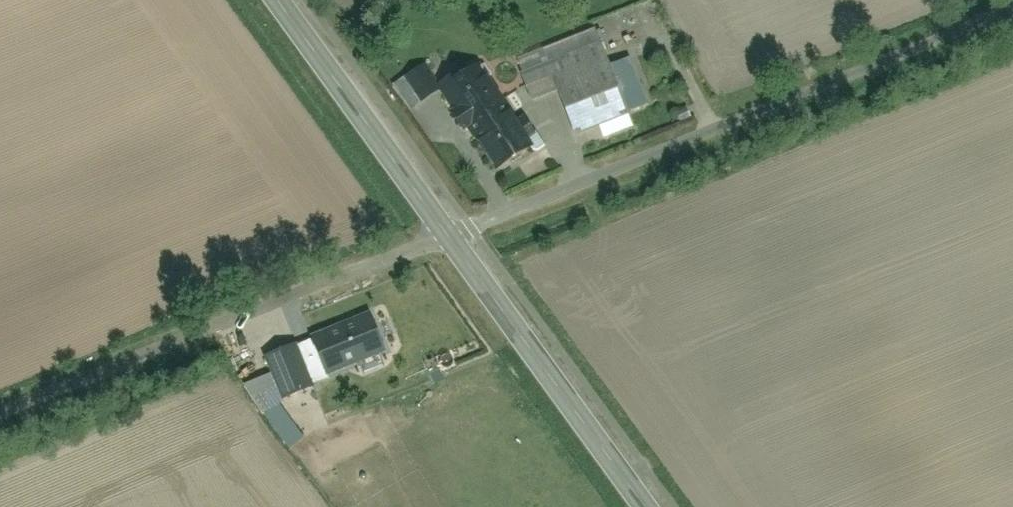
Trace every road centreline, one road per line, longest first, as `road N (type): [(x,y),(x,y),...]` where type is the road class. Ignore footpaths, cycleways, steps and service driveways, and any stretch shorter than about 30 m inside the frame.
road 1 (unclassified): [(988,0),(860,51),(736,124),(448,236)]
road 2 (unclassified): [(448,236),(0,411)]
road 3 (tertiary): [(448,236),(644,506)]
road 4 (tertiary): [(276,0),(448,236)]

